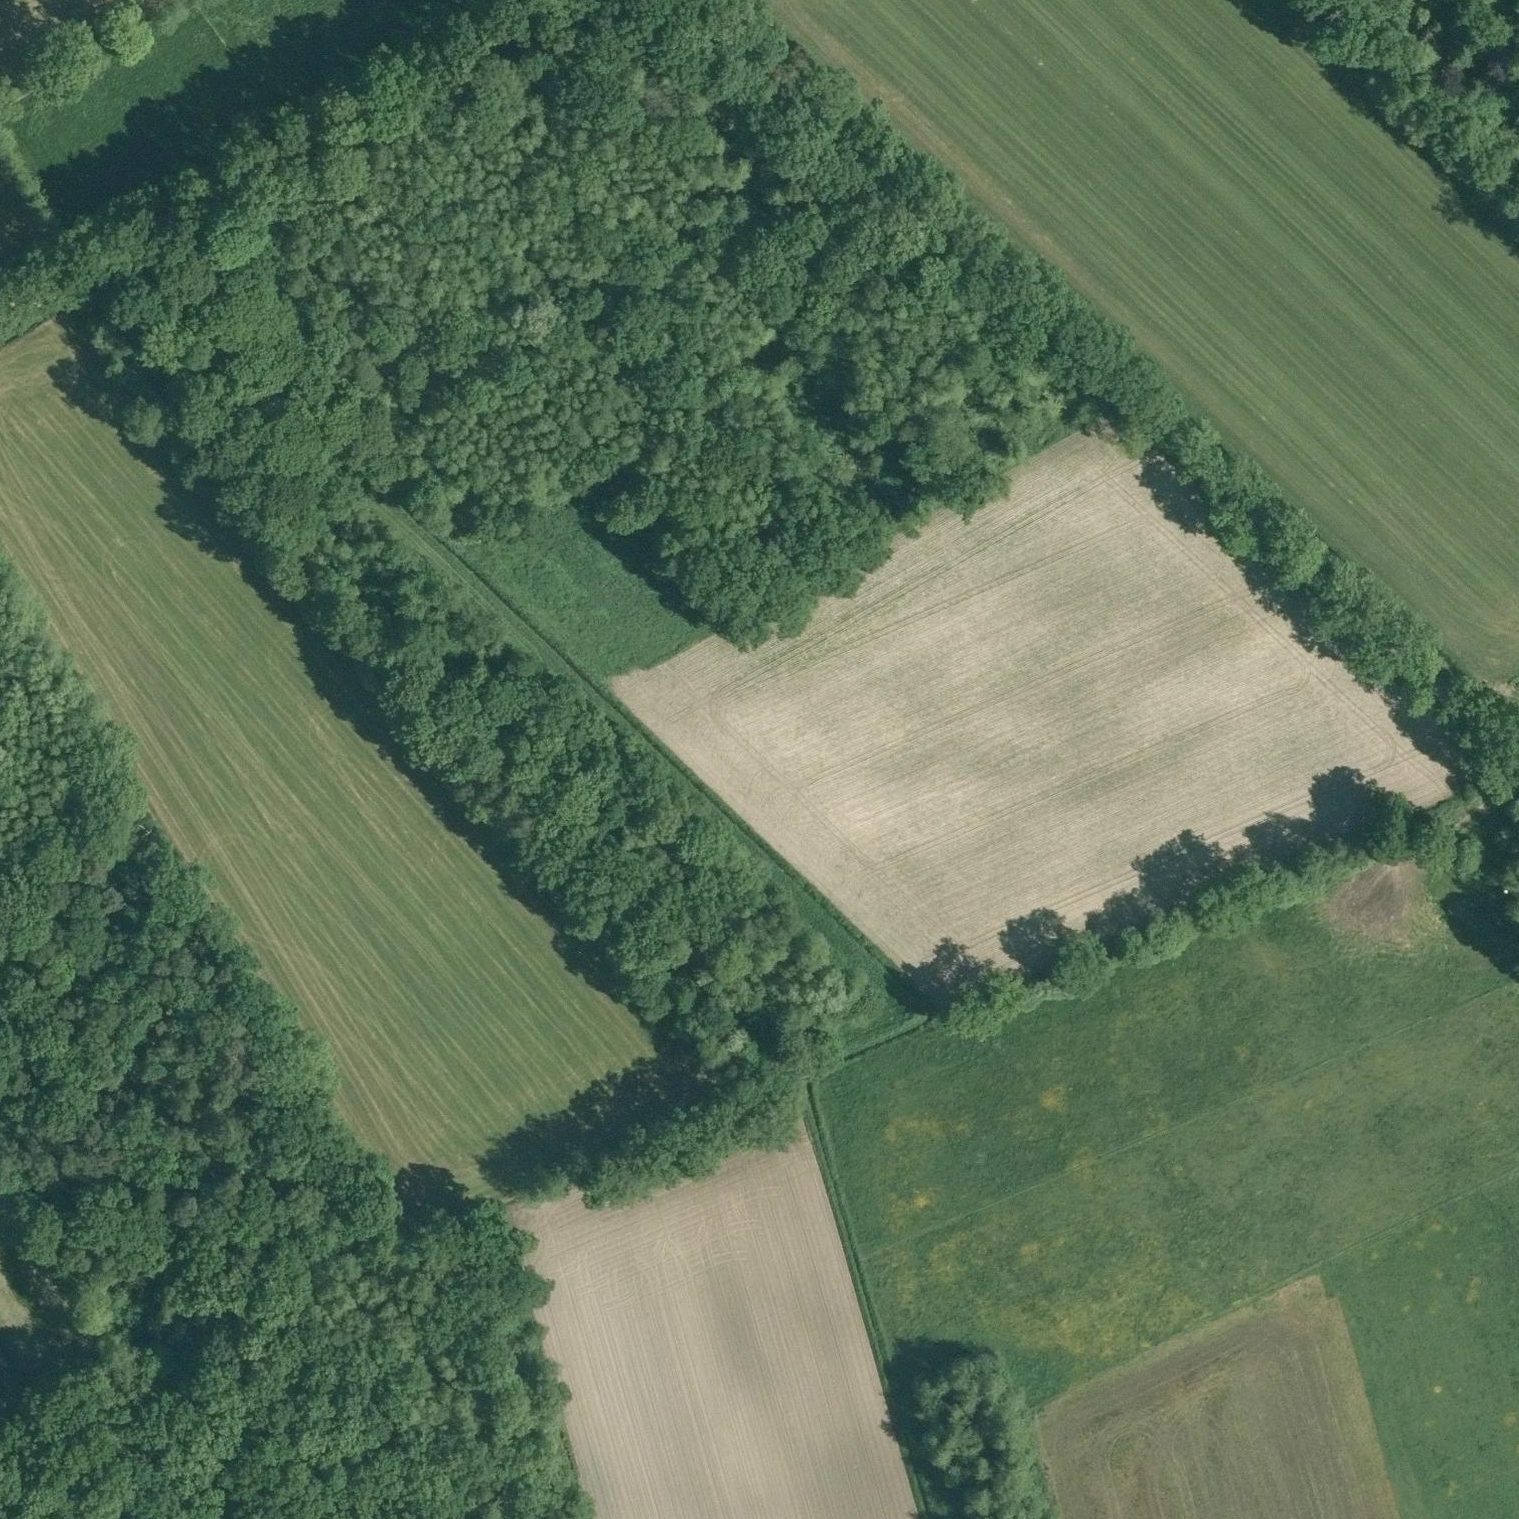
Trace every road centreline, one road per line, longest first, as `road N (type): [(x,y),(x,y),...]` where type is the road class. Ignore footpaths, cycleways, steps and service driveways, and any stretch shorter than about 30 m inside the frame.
road 1 (unclassified): [(1518,762),(706,0)]
road 2 (track): [(0,311),(542,0)]

